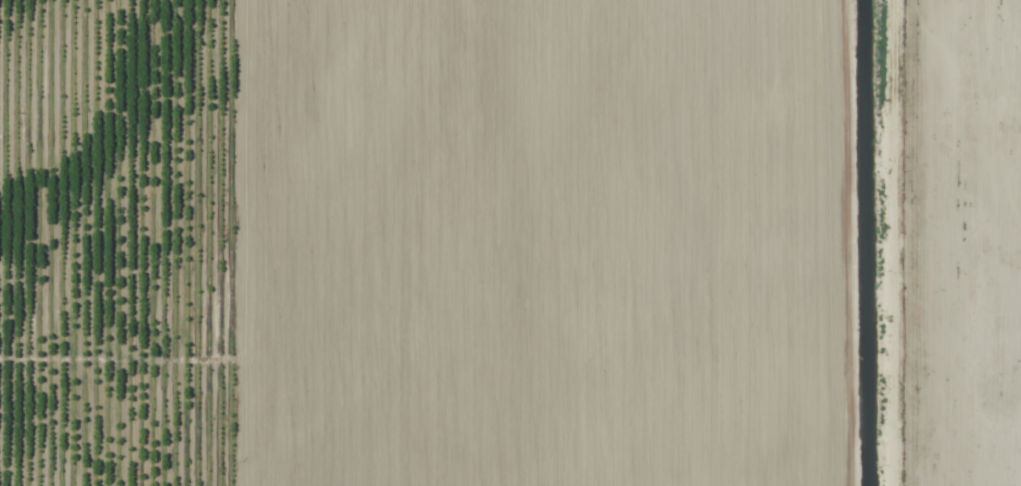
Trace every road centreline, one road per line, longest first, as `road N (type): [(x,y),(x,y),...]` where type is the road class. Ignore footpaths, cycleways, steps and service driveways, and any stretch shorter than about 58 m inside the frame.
road 1 (track): [(878,485),(876,0)]

